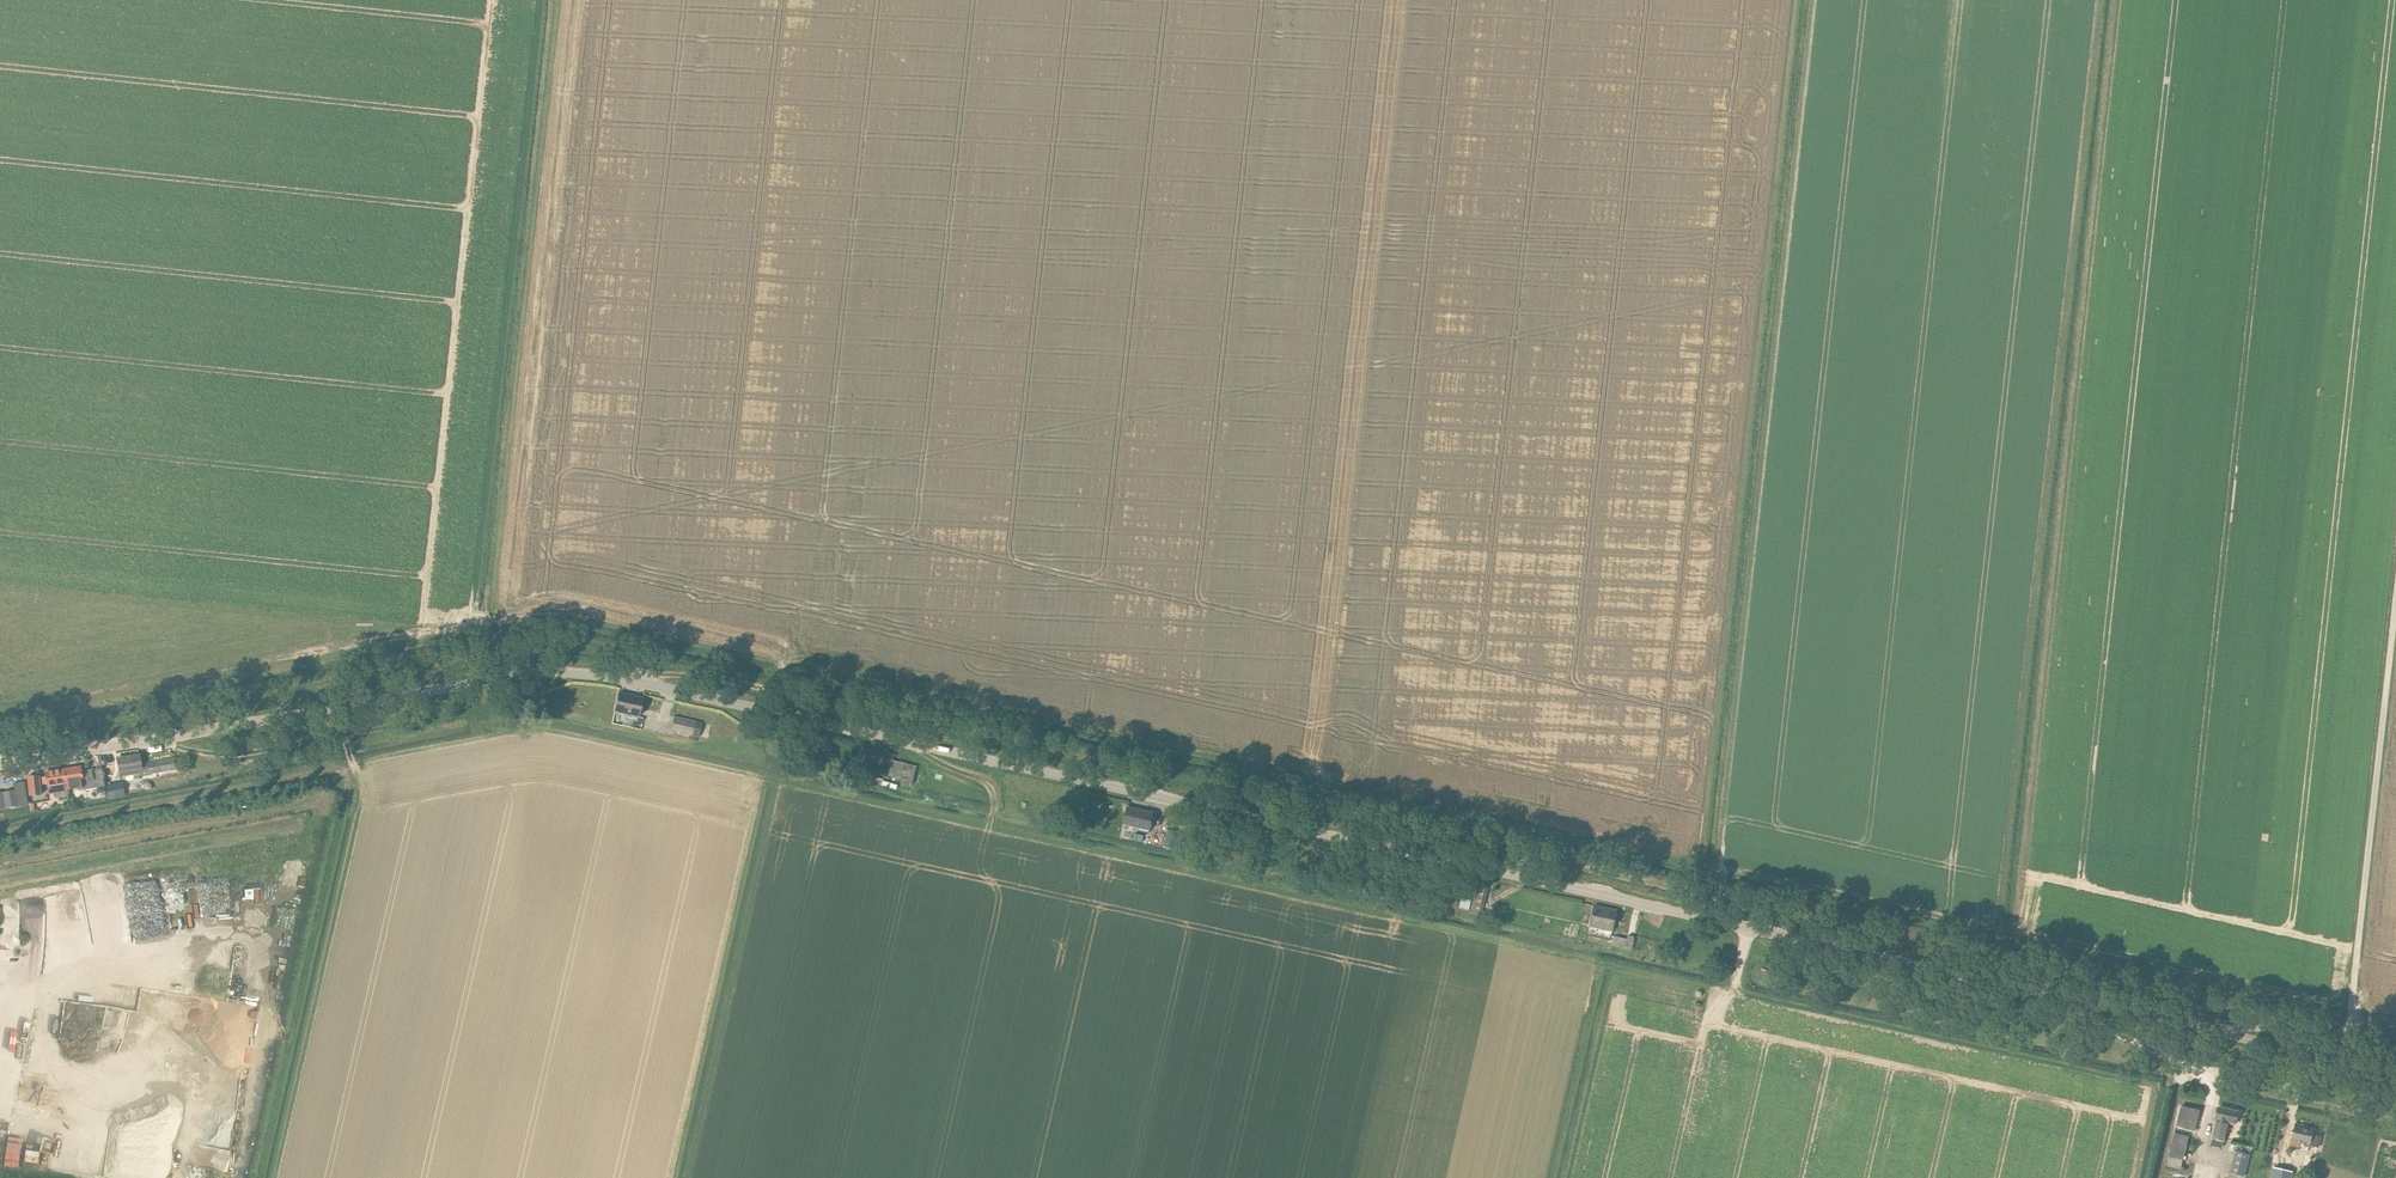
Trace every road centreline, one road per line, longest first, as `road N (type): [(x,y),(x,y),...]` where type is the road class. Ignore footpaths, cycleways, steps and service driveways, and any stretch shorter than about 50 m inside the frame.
road 1 (unclassified): [(2395,1072),(586,673),(527,673),(0,765)]
road 2 (track): [(464,621),(492,629),(582,625),(2350,1015)]
road 3 (track): [(1597,967),(2153,1086),(2132,1177)]
road 4 (track): [(479,628),(0,713)]
road 5 (track): [(2347,1038),(2395,601)]
road 6 (track): [(1481,869),(1548,862),(1726,900),(1769,914),(1801,940)]
road 7 (track): [(152,739),(229,755),(336,734),(365,796)]
road 8 (track): [(342,737),(481,709),(575,672)]
road 9 (track): [(627,681),(669,674),(756,685),(824,707),(841,728)]
road 10 (track): [(1290,827),(1394,885),(1399,918)]
road 11 (track): [(2208,1030),(2347,1038)]
road 12 (track): [(1227,813),(1275,806),(1323,813),(1331,779)]
road 13 (track): [(918,745),(988,785),(990,829)]

